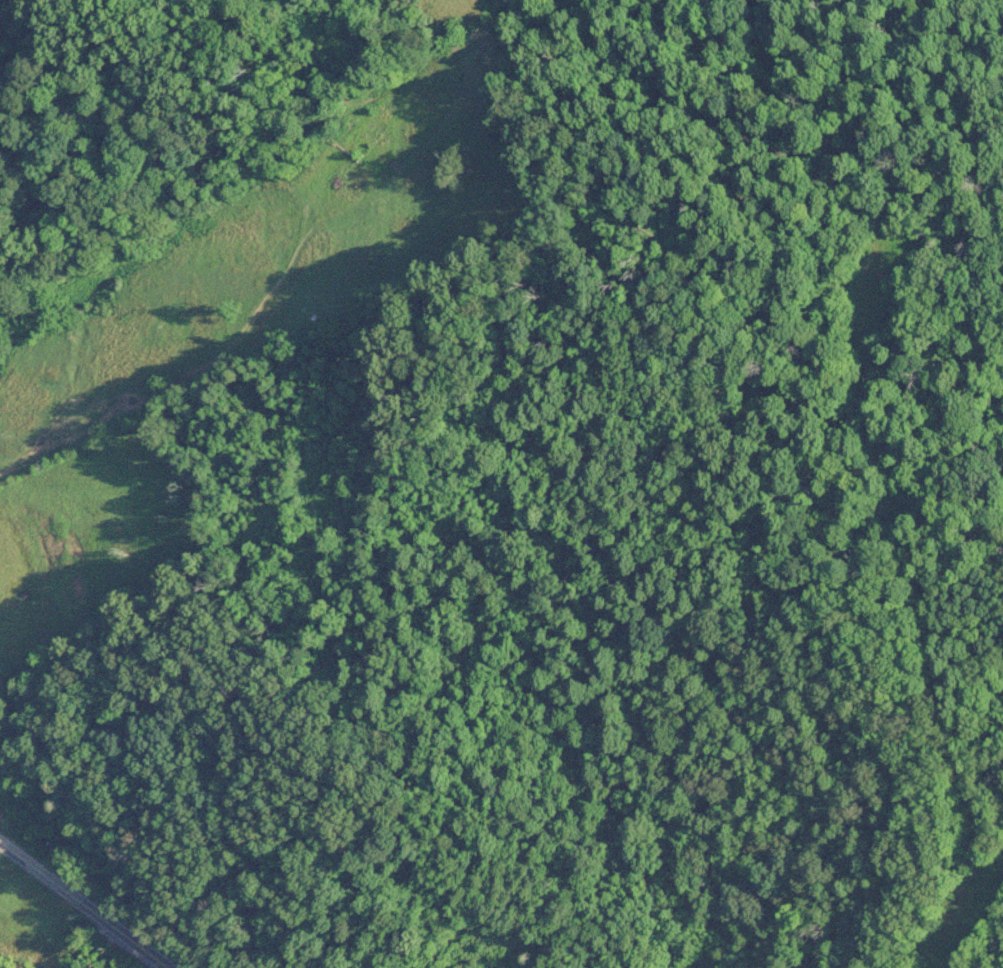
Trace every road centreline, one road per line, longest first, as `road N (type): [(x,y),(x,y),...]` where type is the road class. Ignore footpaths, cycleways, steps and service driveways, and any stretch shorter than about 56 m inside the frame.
road 1 (secondary): [(0,843),(170,967)]

